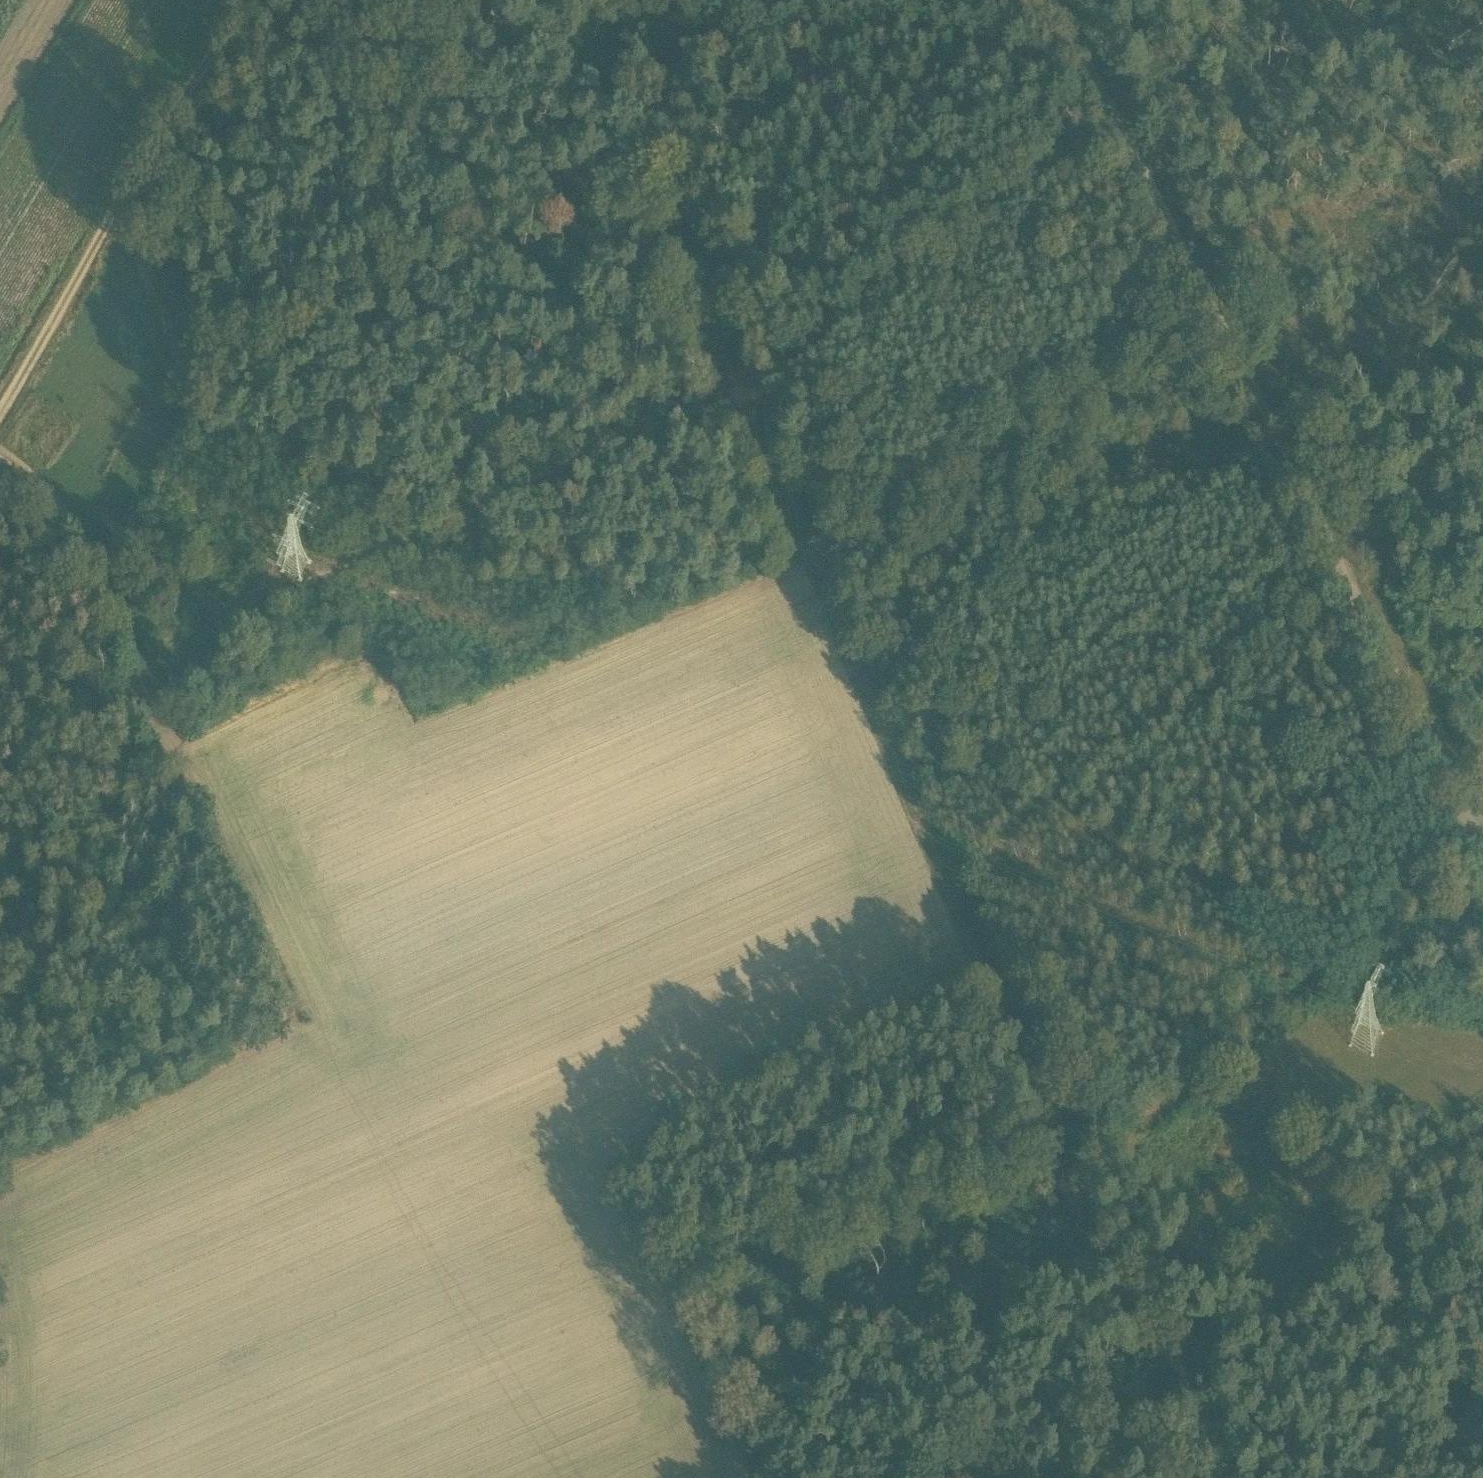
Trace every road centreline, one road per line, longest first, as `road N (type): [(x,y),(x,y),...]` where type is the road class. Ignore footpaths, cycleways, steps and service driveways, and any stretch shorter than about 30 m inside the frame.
road 1 (track): [(1482,841),(1050,0)]
road 2 (track): [(0,425),(241,0)]
road 3 (track): [(219,828),(141,645),(46,491),(0,451)]
road 4 (track): [(640,0),(732,392)]

